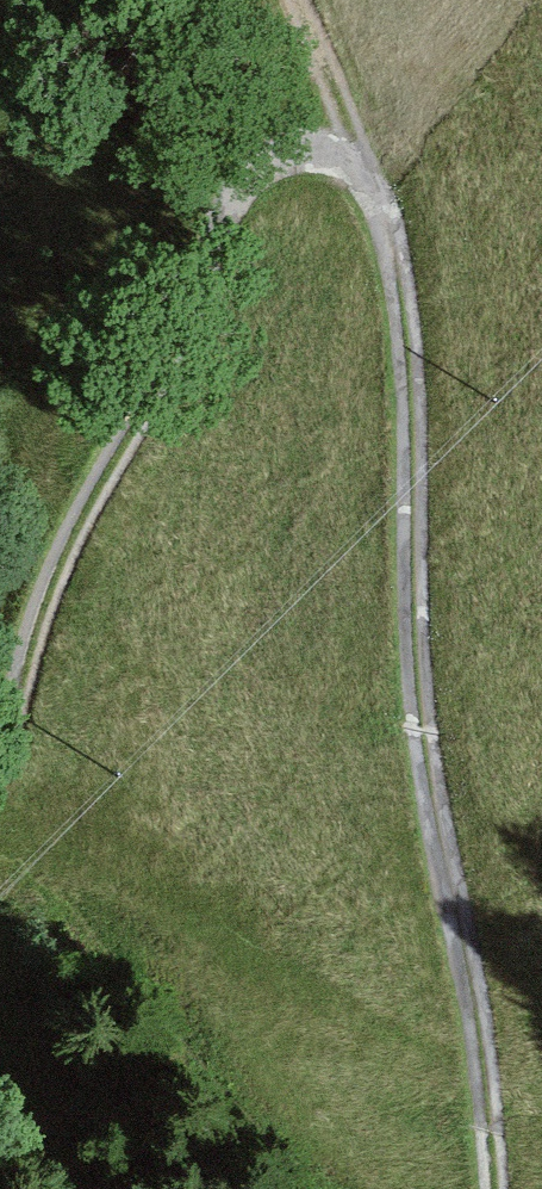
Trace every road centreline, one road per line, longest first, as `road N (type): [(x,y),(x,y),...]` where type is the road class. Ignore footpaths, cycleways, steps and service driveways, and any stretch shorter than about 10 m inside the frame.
road 1 (track): [(509,1188),(440,777),(404,266),(304,0)]
road 2 (track): [(347,120),(267,183),(224,245),(54,610),(23,743),(0,764)]

